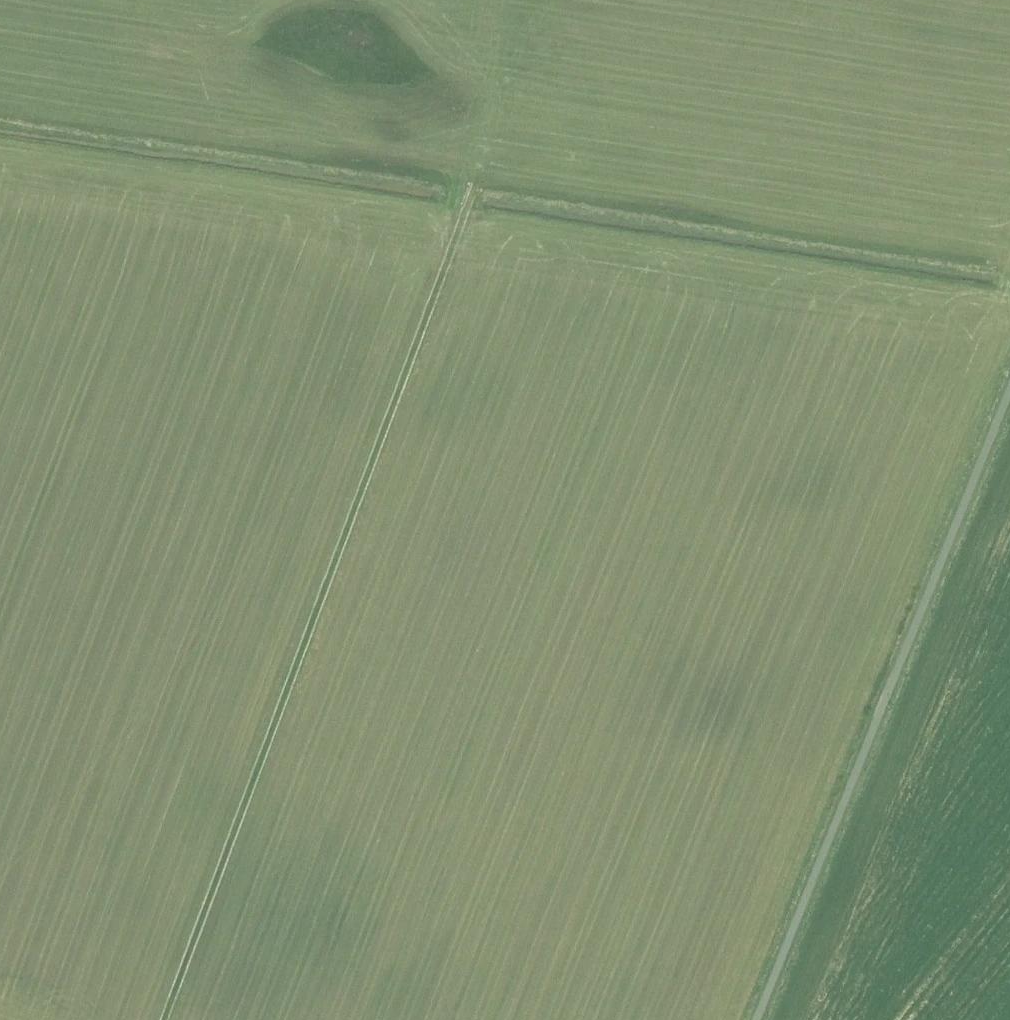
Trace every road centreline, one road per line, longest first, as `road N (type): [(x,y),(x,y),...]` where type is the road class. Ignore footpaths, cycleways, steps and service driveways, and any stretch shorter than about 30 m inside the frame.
road 1 (track): [(162,1019),(471,194)]

